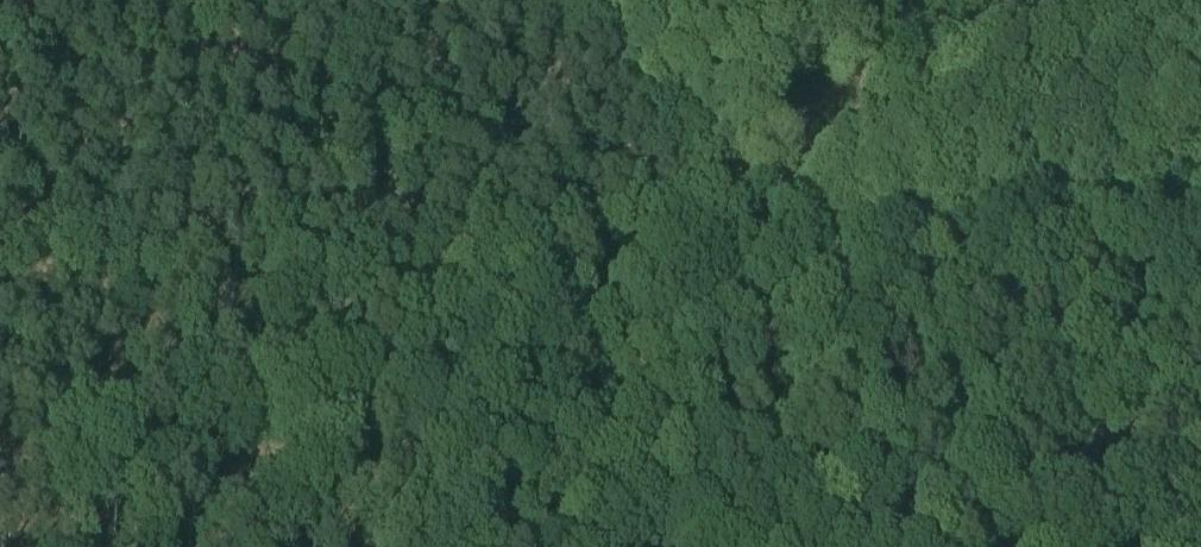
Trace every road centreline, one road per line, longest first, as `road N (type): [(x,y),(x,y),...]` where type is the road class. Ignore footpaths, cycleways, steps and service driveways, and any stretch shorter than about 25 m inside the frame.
road 1 (track): [(1200,130),(861,174),(683,0)]

